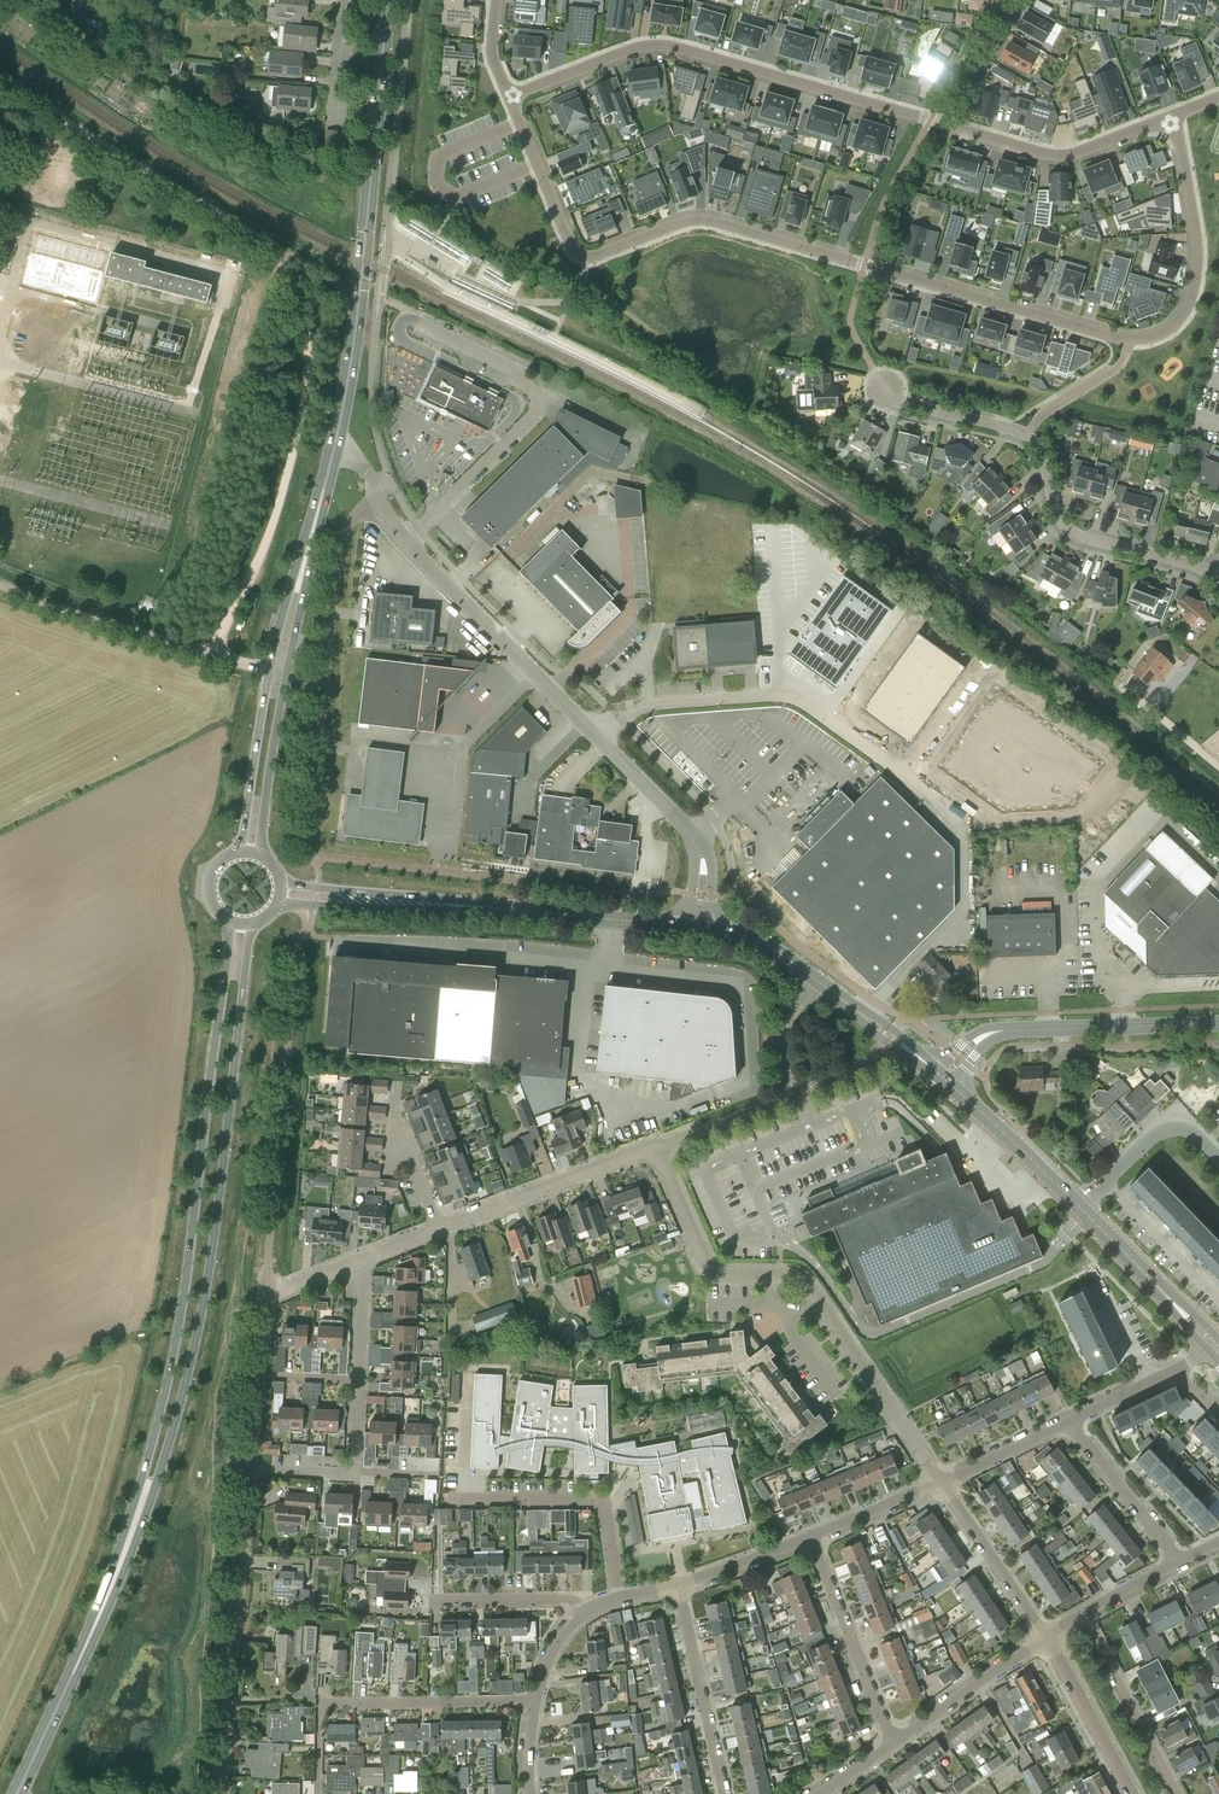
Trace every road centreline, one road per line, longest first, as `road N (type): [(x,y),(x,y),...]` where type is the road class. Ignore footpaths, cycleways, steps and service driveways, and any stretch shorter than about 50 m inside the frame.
road 1 (residential): [(511,96),(574,250),(588,259),(683,223),(711,221),(1131,343)]
road 2 (primary): [(104,1606),(159,1482),(208,1298),(253,925)]
road 3 (primary): [(231,922),(170,1376),(104,1606)]
road 4 (residential): [(511,96),(666,44),(1052,155),(1172,116)]
road 5 (primary): [(277,676),(355,345),(390,0)]
road 6 (track): [(221,647),(285,490),(309,379),(308,315),(290,266)]
road 7 (residential): [(924,793),(795,699),(629,708),(598,738)]
road 8 (residential): [(310,826),(334,576),(348,523),(377,498)]
road 9 (residential): [(221,1793),(251,1469)]
road 10 (track): [(290,266),(30,95)]
road 11 (residential): [(318,1793),(325,1704),(532,1699)]
road 12 (residential): [(943,1078),(999,1030),(1218,1022)]
road 13 (unclassified): [(277,676),(0,583)]
road 14 (tertiary): [(943,1078),(768,948),(698,927)]
road 15 (tertiary): [(698,927),(414,903)]
road 16 (residential): [(251,1469),(267,1299),(367,1260)]
road 17 (unclassified): [(598,738),(404,541)]
road 18 (residential): [(1172,116),(1198,248),(1196,283),(1183,318),(1162,336),(1131,343)]
road 19 (residential): [(1217,573),(1063,527),(1029,435)]
road 20 (residential): [(621,1598),(605,1499),(448,1499)]
road 21 (residential): [(439,1232),(659,1148)]
road 22 (residential): [(894,1742),(814,1537)]
road 23 (residential): [(727,1793),(677,1583)]
road 24 (residential): [(821,1302),(941,1481)]
road 25 (primary): [(18,1793),(104,1606)]
road 26 (residential): [(1178,1793),(1084,1615)]
road 27 (residential): [(659,1148),(703,1260),(717,1275),(772,1276)]
road 28 (tertiary): [(1080,1208),(943,1078)]
road 29 (tertiary): [(1212,1343),(1080,1208)]
road 30 (residential): [(1045,1638),(941,1481)]
road 31 (residential): [(1045,1638),(894,1742)]
road 32 (primary): [(277,676),(266,685),(240,852)]
road 33 (primary): [(261,855),(284,686),(277,676)]
road 34 (residential): [(1133,1793),(1045,1638)]
road 35 (residential): [(1180,1561),(1070,1422)]
road 36 (residential): [(1218,1300),(1106,1185)]
road 37 (residential): [(1029,435),(907,402),(882,385)]
road 38 (residential): [(439,1232),(396,1119),(397,1087)]
road 39 (residential): [(1106,1185),(1161,1133),(1177,1128),(1194,1132),(1218,1157)]
road 40 (residential): [(677,1583),(814,1537)]
road 41 (residential): [(442,1601),(567,1599),(584,1608)]
road 42 (residential): [(941,1481),(1070,1422)]
road 43 (residential): [(1131,343),(1120,367),(1042,415),(1029,435)]
road 44 (residential): [(814,1537),(941,1481)]
road 45 (tertiary): [(277,907),(414,903)]
road 46 (unclassified): [(693,836),(598,738)]
road 47 (tertiary): [(414,903),(282,883)]
road 48 (residential): [(1144,1385),(1096,1271)]
road 49 (residential): [(330,120),(342,0)]
road 50 (residential): [(361,1380),(367,1260)]

